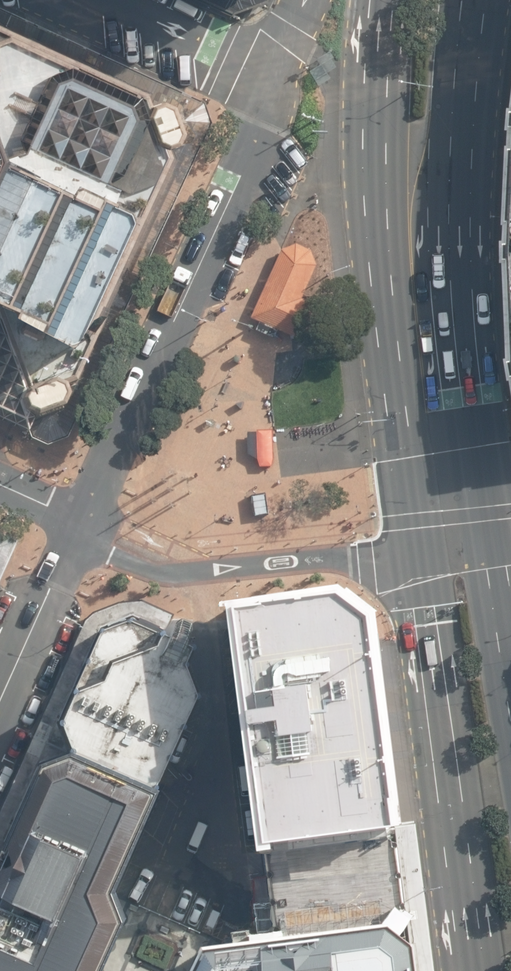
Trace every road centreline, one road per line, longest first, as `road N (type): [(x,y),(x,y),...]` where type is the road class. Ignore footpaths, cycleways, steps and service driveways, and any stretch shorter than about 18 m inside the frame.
road 1 (primary): [(416,550),(388,337),(379,195),(385,0)]
road 2 (primary): [(483,0),(461,293),(492,539)]
road 3 (secondary): [(84,526),(274,90)]
road 4 (primary): [(474,970),(416,550)]
road 5 (unclassified): [(416,550),(200,569),(165,564),(84,526)]
road 6 (secondary): [(0,709),(84,526)]
road 7 (unclassified): [(110,0),(218,51),(274,90)]

